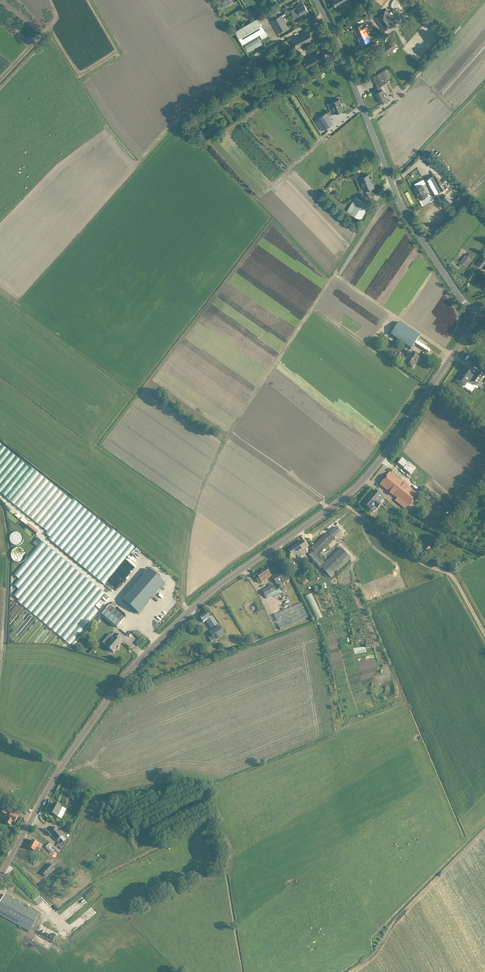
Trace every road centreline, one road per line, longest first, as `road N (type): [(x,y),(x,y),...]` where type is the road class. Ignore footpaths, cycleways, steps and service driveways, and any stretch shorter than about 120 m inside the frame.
road 1 (tertiary): [(0,875),(61,766),(133,666),(201,601),(367,475),(480,315)]
road 2 (unclassified): [(480,315),(449,282),(400,203),(325,0)]
road 3 (track): [(484,634),(448,572),(418,561),(341,500)]

